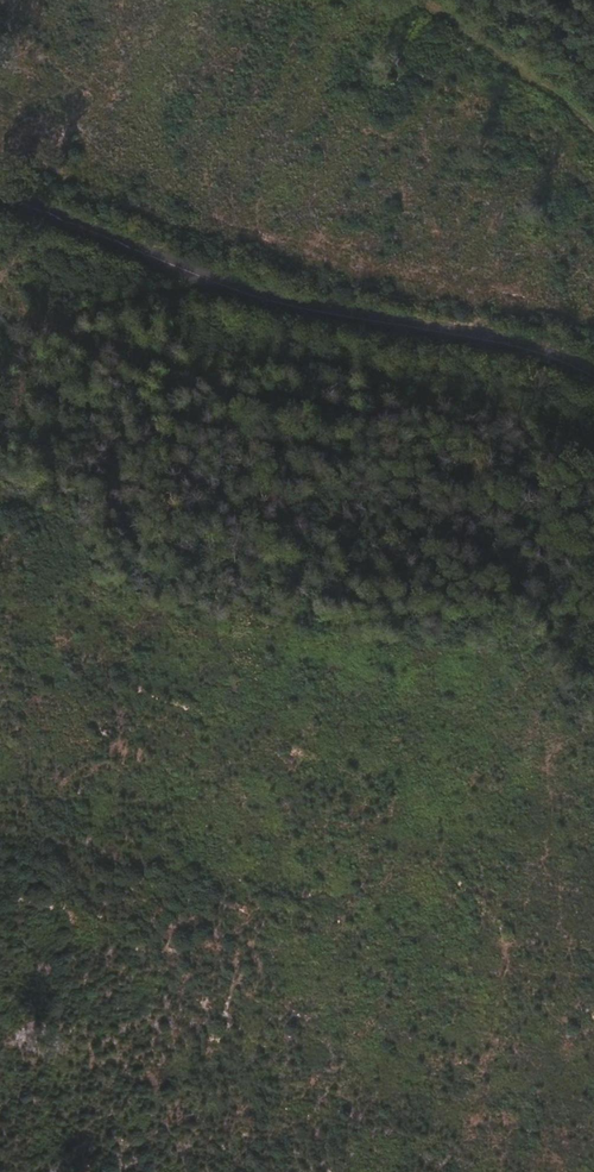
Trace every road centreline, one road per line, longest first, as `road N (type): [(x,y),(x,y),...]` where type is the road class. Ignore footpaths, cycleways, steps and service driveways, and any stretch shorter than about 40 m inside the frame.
road 1 (tertiary): [(593,375),(255,302),(0,197)]

